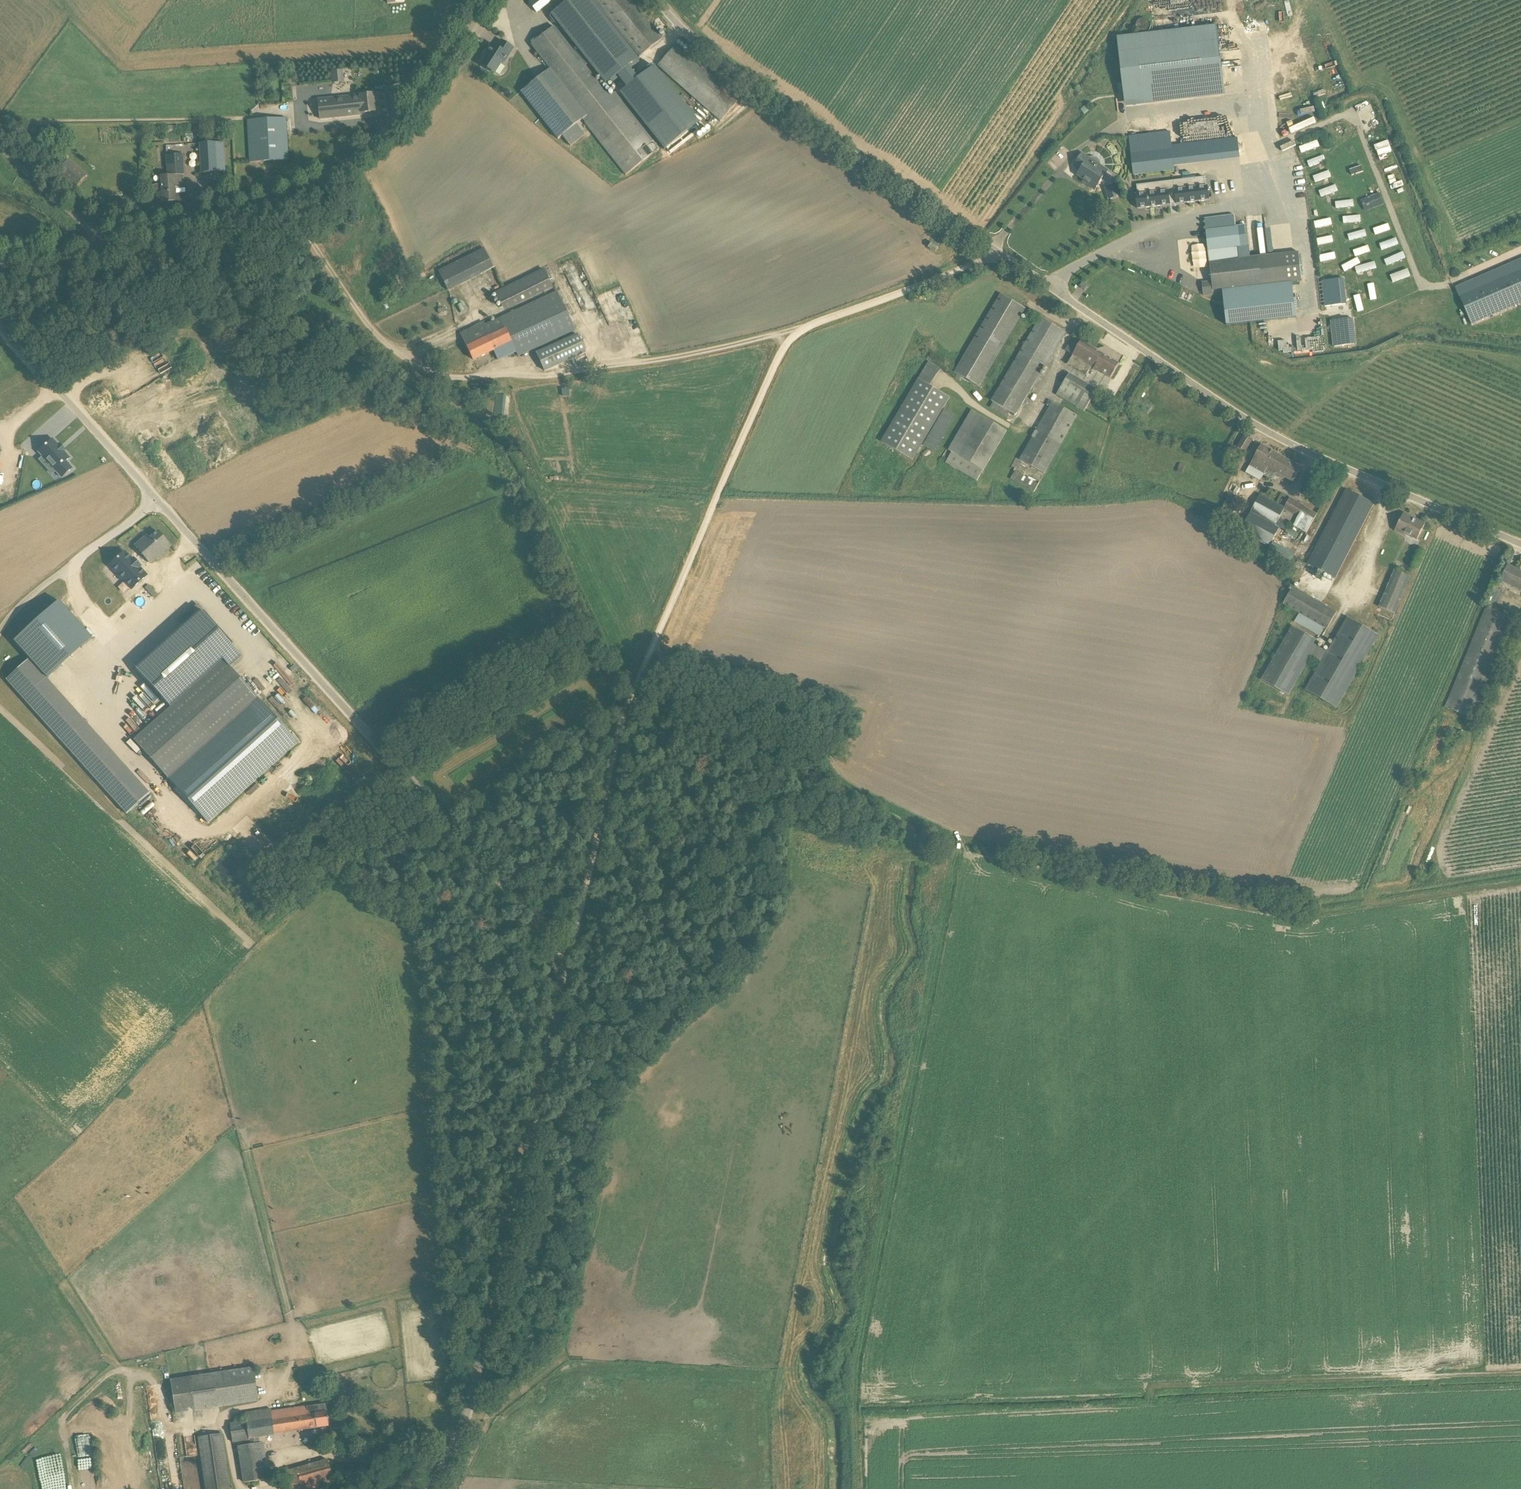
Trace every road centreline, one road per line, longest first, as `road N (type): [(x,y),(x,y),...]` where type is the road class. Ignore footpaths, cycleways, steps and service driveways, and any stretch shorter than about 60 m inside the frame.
road 1 (unclassified): [(431,1488),(462,1438),(560,981),(523,910),(157,500)]
road 2 (unclassified): [(1006,253),(1266,426),(1520,541)]
road 3 (track): [(795,335),(641,363),(464,379),(413,362),(364,322)]
road 4 (unclassified): [(1006,253),(723,63),(658,0)]
road 5 (track): [(1157,1390),(1520,1377)]
road 6 (tertiary): [(266,196),(373,137),(402,110),(478,0)]
road 7 (unclassified): [(157,500),(0,322)]
road 8 (unclassified): [(0,630),(34,593),(157,500)]
road 9 (tertiary): [(103,241),(266,196)]
road 10 (unclassified): [(364,322),(266,196)]
road 11 (track): [(462,1438),(330,1488)]
road 12 (unclassified): [(103,241),(0,146)]

